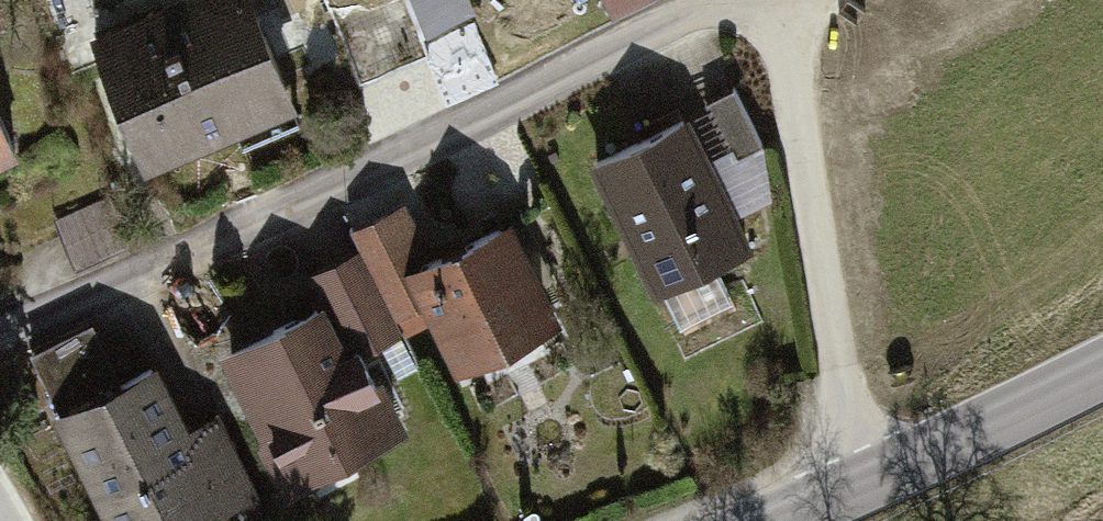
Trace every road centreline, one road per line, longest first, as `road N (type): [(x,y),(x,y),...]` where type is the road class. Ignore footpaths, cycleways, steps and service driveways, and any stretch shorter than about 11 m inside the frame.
road 1 (residential): [(0,330),(309,203),(687,16),(769,1),(784,44),(842,366),(875,483)]
road 2 (secondary): [(875,483),(1102,371)]

